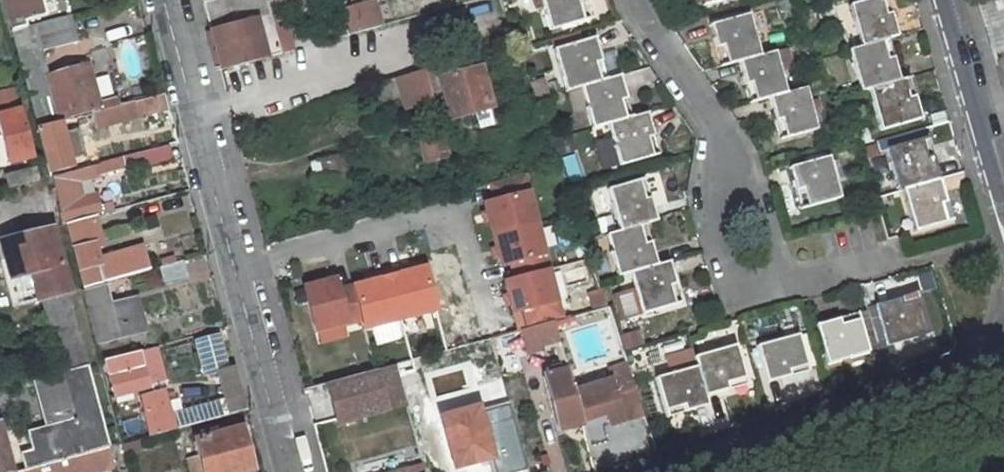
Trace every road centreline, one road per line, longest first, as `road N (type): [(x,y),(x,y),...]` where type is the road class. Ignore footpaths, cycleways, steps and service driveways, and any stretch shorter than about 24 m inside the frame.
road 1 (residential): [(168,0),(289,471)]
road 2 (unclassified): [(702,471),(970,375),(1003,343)]
road 3 (unclassified): [(1003,210),(939,0)]
road 4 (residential): [(721,137),(701,201),(726,272),(742,287),(788,280)]
road 5 (residential): [(634,0),(721,137)]
road 6 (residential): [(788,280),(756,187),(721,137)]

